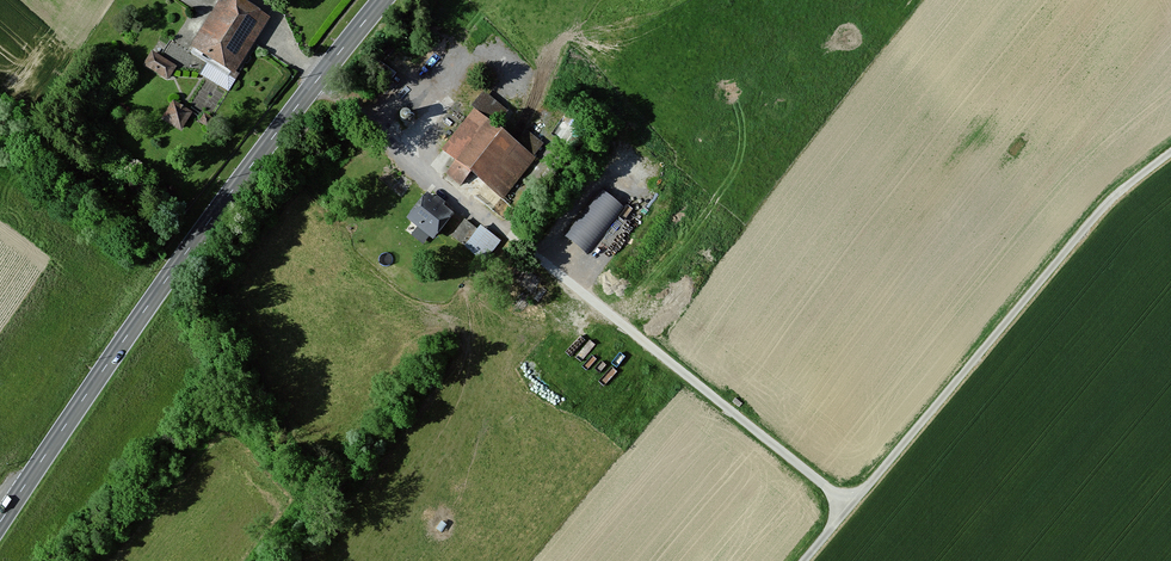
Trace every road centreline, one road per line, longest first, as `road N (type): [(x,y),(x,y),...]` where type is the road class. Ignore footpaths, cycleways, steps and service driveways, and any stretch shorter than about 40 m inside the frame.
road 1 (primary): [(0,531),(264,147),(379,0)]
road 2 (unclassified): [(1170,152),(1107,203),(803,560)]
road 3 (track): [(849,506),(508,232)]

